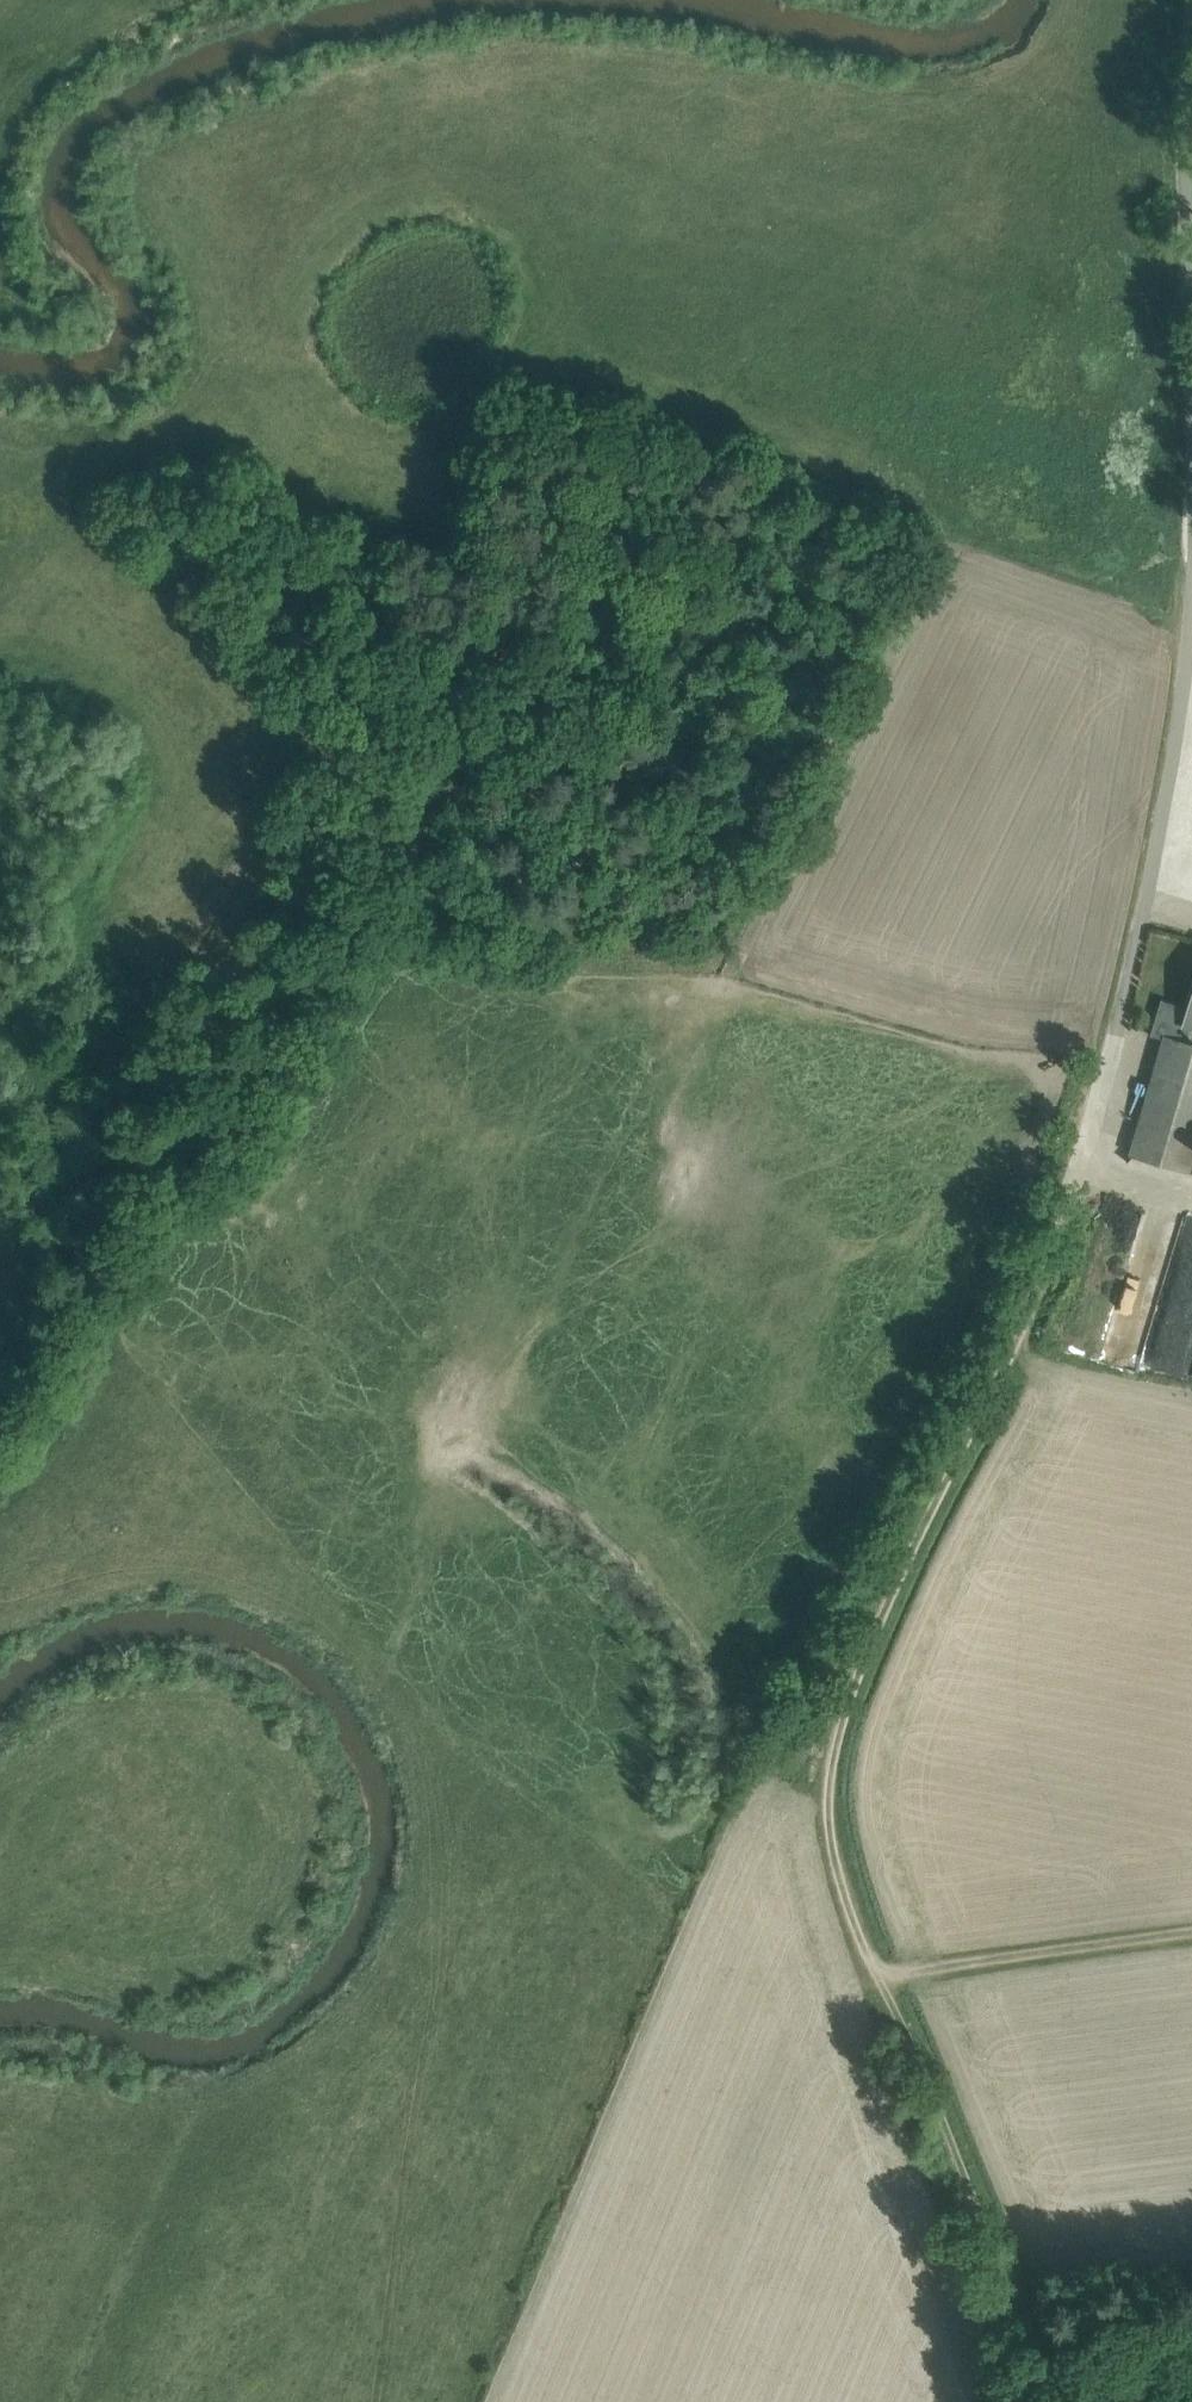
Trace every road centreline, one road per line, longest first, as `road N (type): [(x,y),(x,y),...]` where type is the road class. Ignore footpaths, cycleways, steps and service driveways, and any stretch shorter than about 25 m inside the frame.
road 1 (track): [(1112,1042),(1073,1180),(1005,1360),(846,1697),(829,1771),(830,1830),(844,1892),(1023,2308),(1073,2401)]
road 2 (unclassified): [(1112,1042),(1174,751),(1191,537)]
road 3 (unclassified): [(1191,341),(1185,155),(1191,9)]
road 4 (track): [(881,1981),(958,1962),(1191,1933)]

